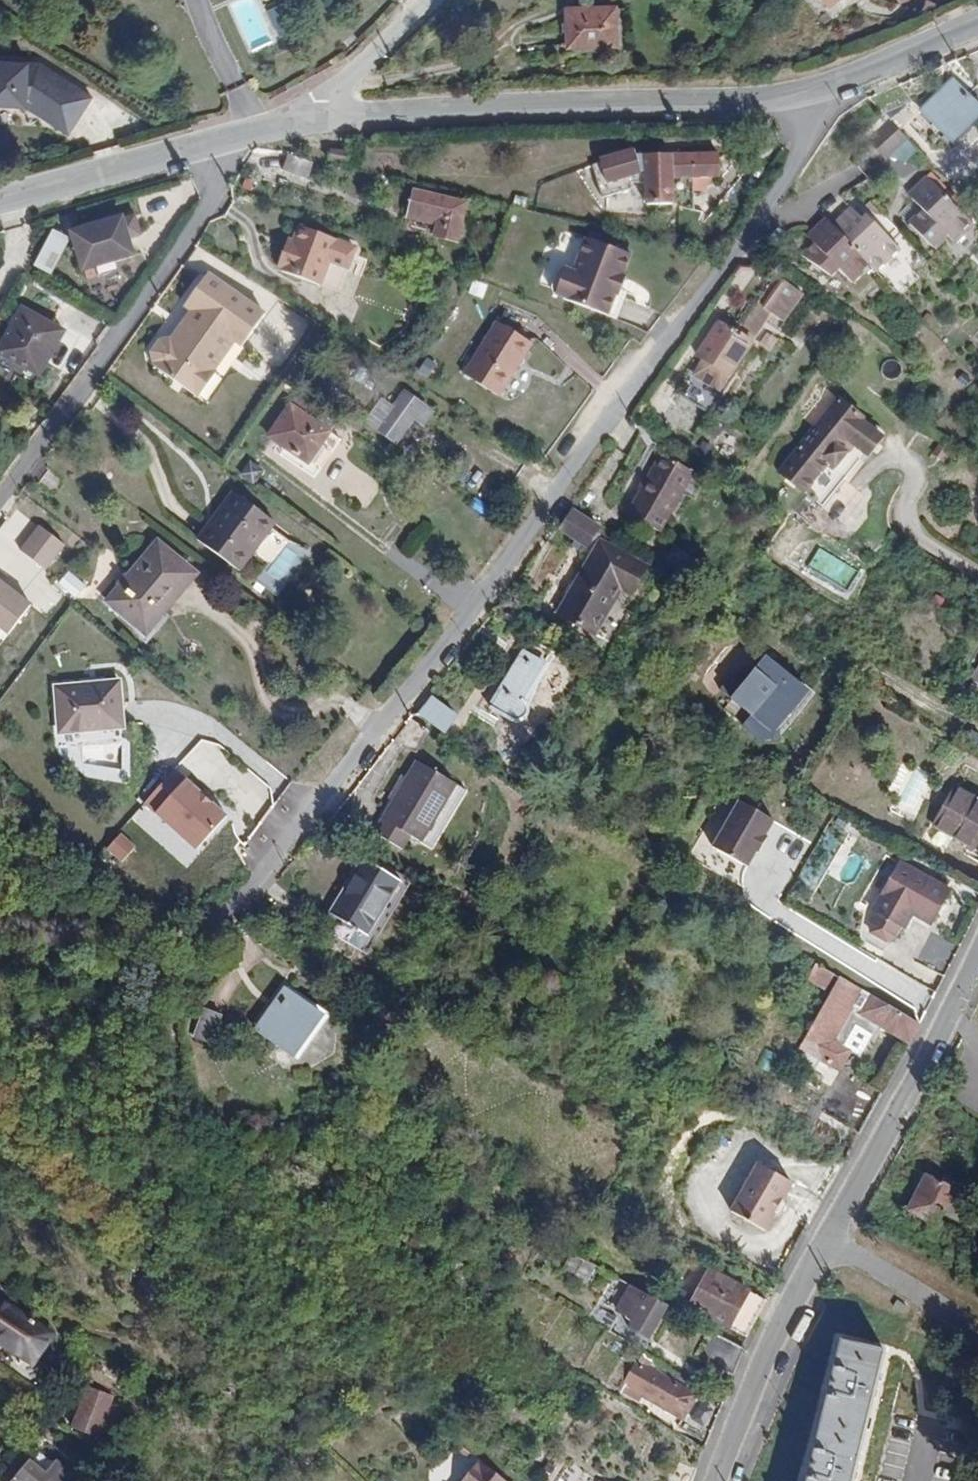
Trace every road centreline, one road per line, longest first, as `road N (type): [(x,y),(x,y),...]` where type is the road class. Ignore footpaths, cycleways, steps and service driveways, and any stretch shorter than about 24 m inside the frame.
road 1 (residential): [(812,91),(782,175),(706,291),(544,516),(331,786),(230,907),(186,922),(148,919)]
road 2 (residential): [(812,91),(299,123)]
road 3 (track): [(225,144),(212,208),(0,509)]
road 4 (residential): [(977,965),(829,1242)]
road 5 (residential): [(299,123),(0,206)]
road 6 (residential): [(829,1242),(773,1339),(718,1480)]
road 7 (residential): [(299,123),(430,0)]
road 8 (residential): [(977,26),(812,91)]
road 9 (residential): [(829,1242),(977,1333)]

